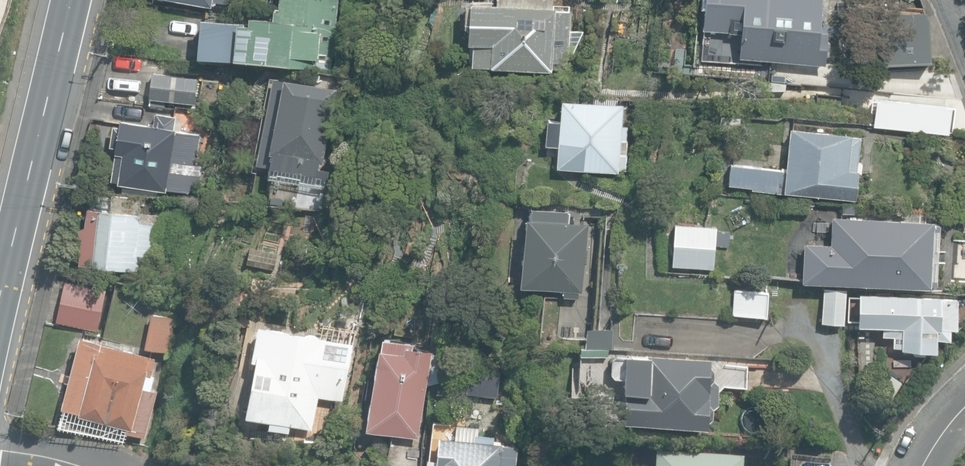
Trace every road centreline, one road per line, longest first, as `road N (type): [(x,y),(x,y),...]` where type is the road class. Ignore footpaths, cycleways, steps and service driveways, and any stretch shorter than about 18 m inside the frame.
road 1 (tertiary): [(64,0),(0,291)]

